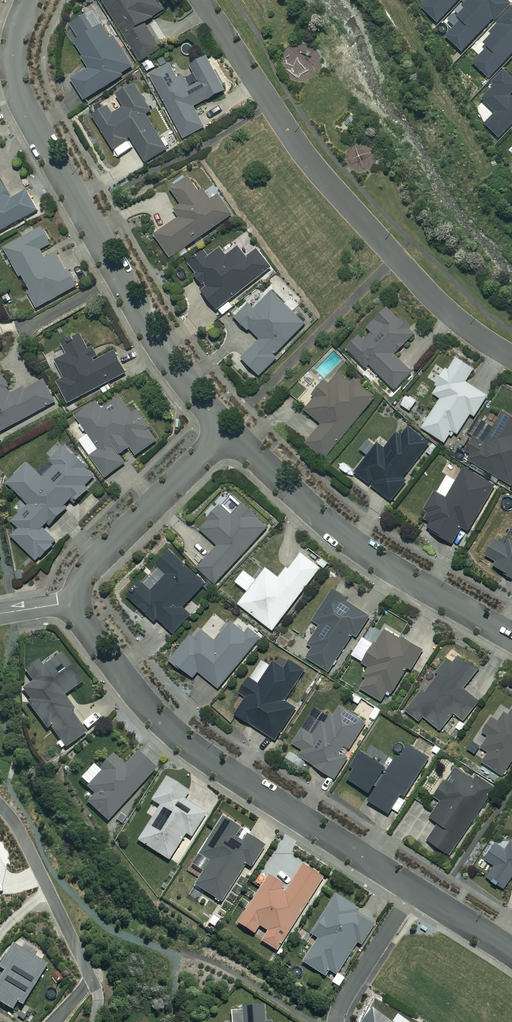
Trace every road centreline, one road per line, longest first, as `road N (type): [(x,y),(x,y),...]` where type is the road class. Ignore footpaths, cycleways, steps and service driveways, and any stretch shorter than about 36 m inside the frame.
road 1 (residential): [(30,0),(14,46),(21,98),(151,331),(228,429)]
road 2 (residential): [(511,358),(436,300),(327,181),(201,0)]
road 3 (residential): [(414,889),(196,750),(134,688),(77,602)]
road 4 (residential): [(228,429),(375,558),(511,637)]
road 5 (residential): [(77,602),(97,561),(228,429)]
road 6 (residential): [(95,988),(0,806)]
road 7 (residential): [(414,889),(336,1021)]

